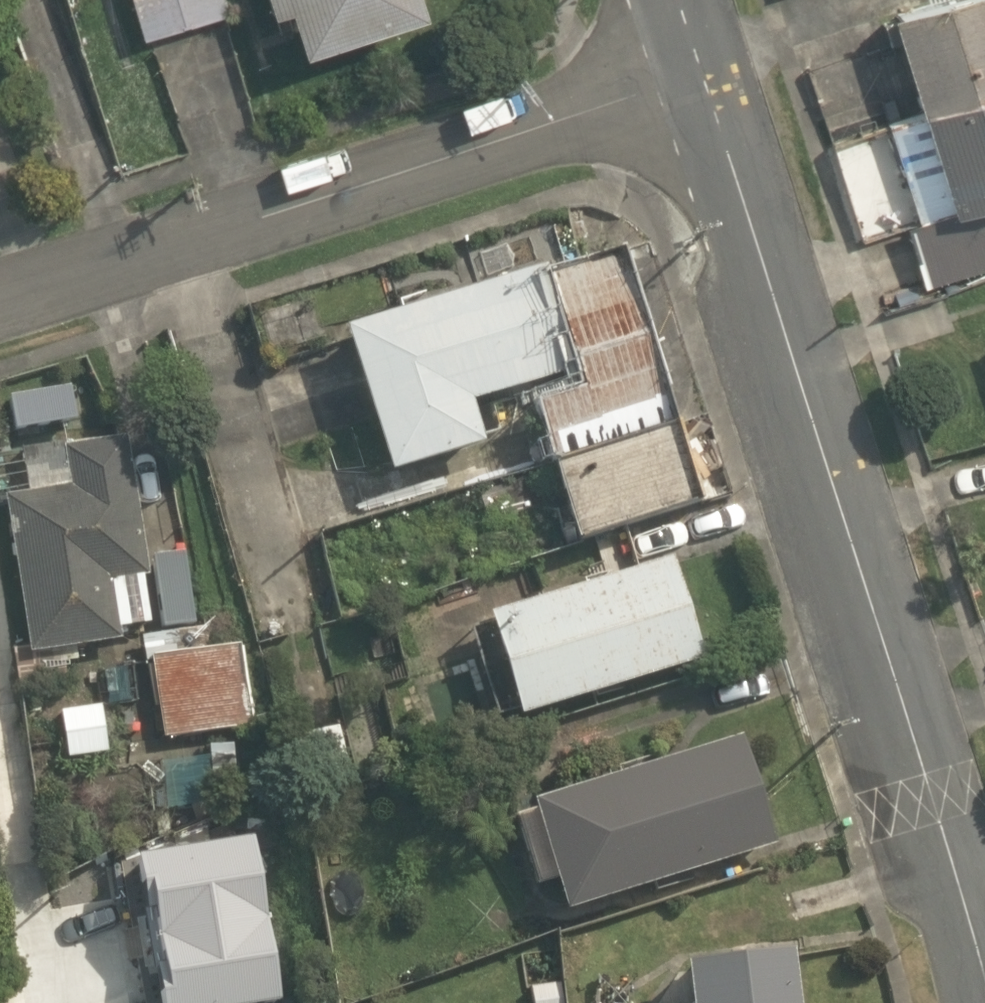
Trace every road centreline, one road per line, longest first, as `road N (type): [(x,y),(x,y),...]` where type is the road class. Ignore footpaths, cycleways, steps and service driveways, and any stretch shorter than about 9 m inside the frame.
road 1 (residential): [(697,85),(984,954)]
road 2 (residential): [(697,85),(0,308)]

